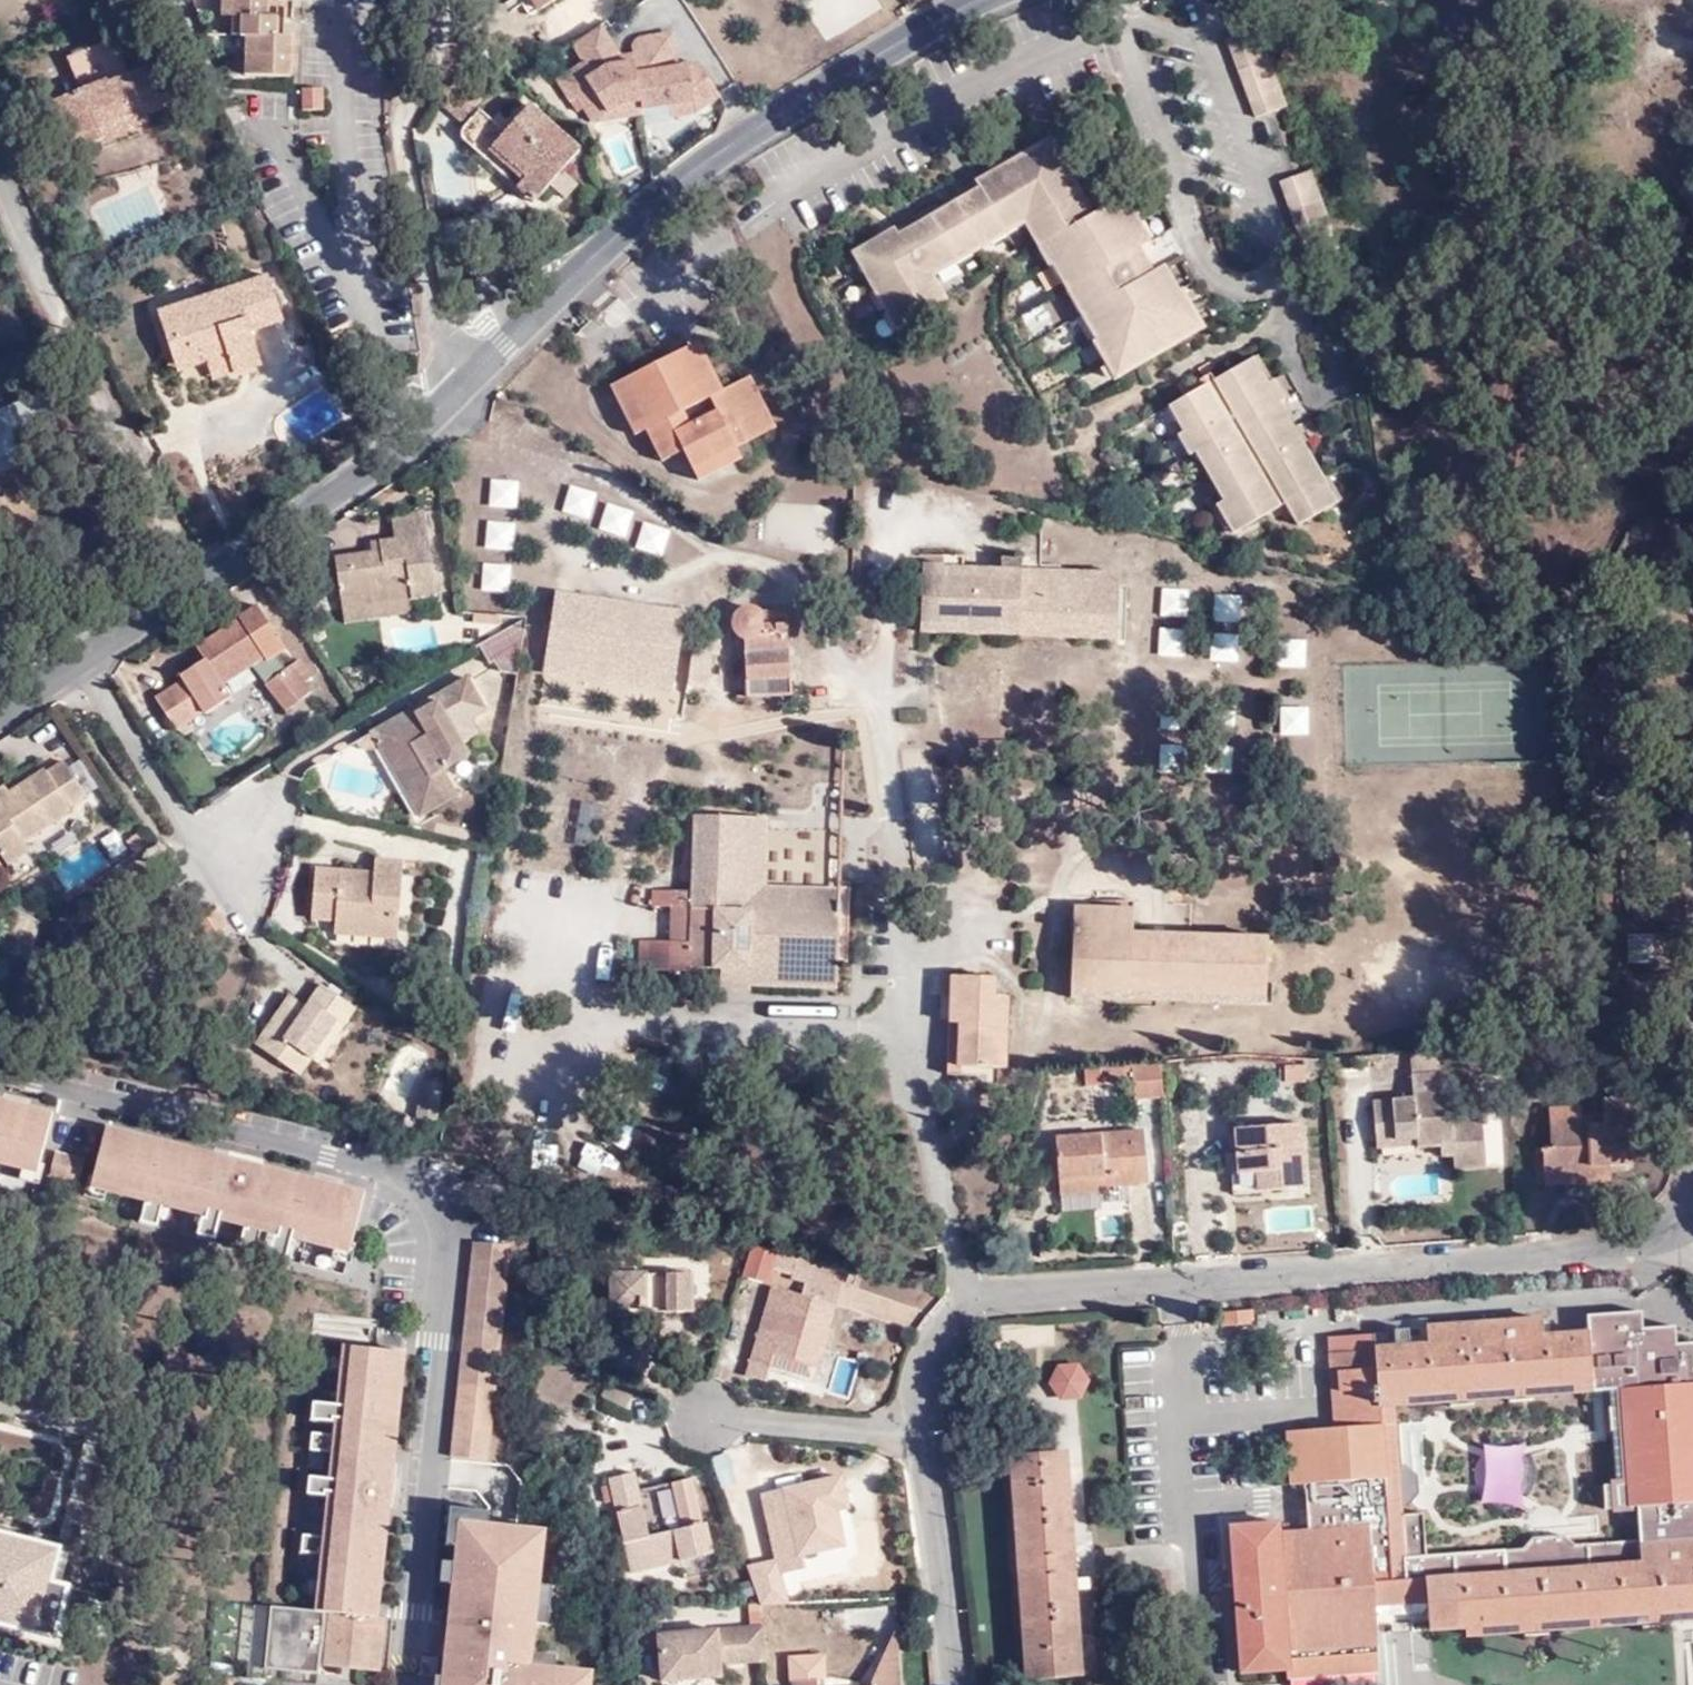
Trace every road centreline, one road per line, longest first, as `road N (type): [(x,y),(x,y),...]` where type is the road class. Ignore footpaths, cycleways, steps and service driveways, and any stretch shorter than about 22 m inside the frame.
road 1 (residential): [(987,0),(703,170),(453,357),(412,447),(0,716)]
road 2 (residential): [(931,1439),(937,1352),(991,1295),(1433,1267),(1692,1237)]
road 3 (residential): [(949,1684),(931,1439)]
road 4 (residential): [(931,1439),(689,1415)]

